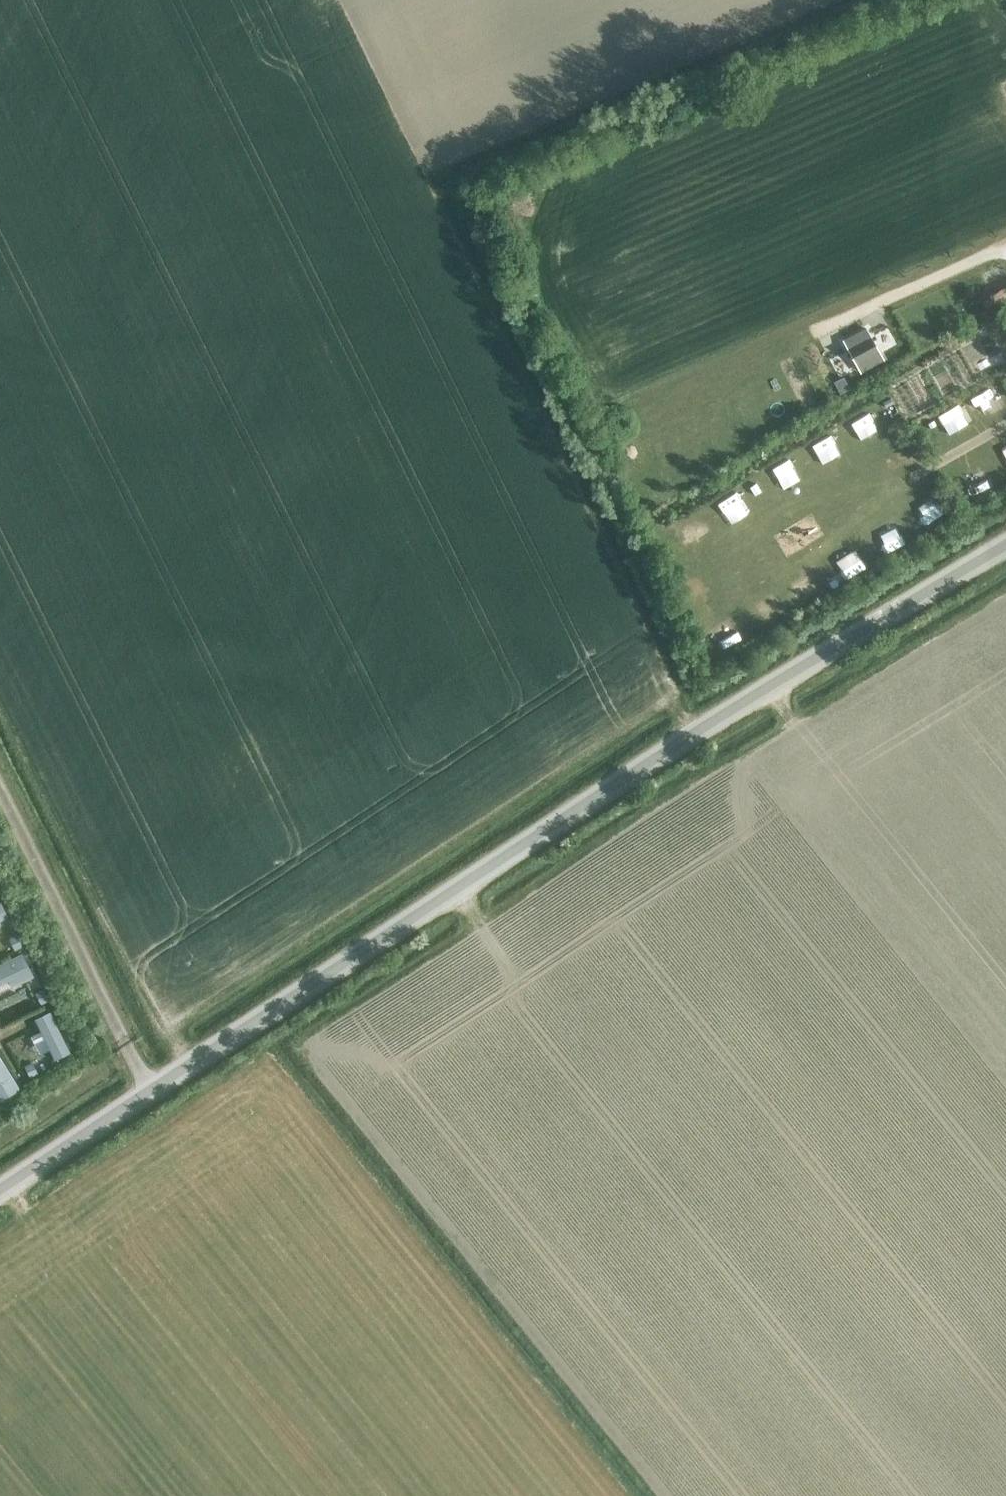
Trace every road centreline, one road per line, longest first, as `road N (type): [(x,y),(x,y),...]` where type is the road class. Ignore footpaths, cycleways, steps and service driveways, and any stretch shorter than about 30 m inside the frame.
road 1 (unclassified): [(0,1190),(774,683),(1005,545)]

